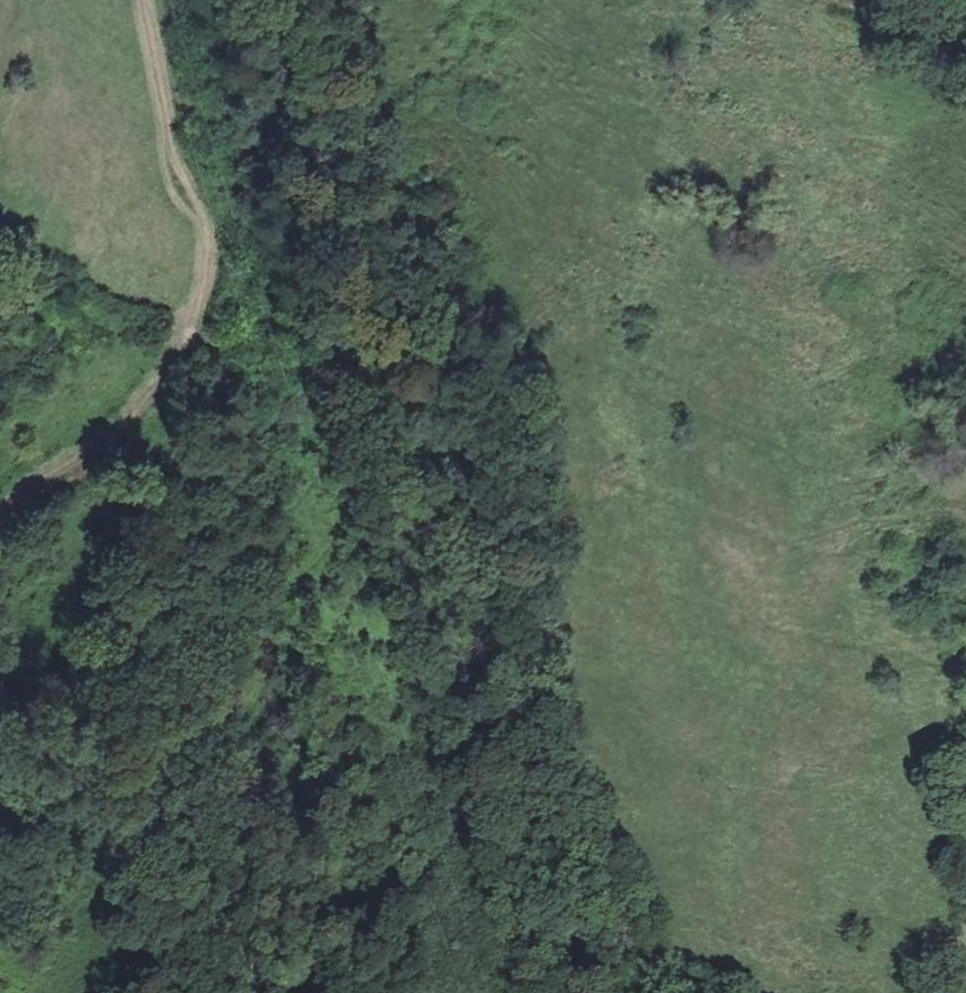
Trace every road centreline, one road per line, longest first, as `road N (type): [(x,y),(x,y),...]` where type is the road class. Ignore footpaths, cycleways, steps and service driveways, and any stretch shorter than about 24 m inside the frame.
road 1 (track): [(529,790),(485,790),(331,992)]
road 2 (track): [(696,992),(653,962),(529,790)]

